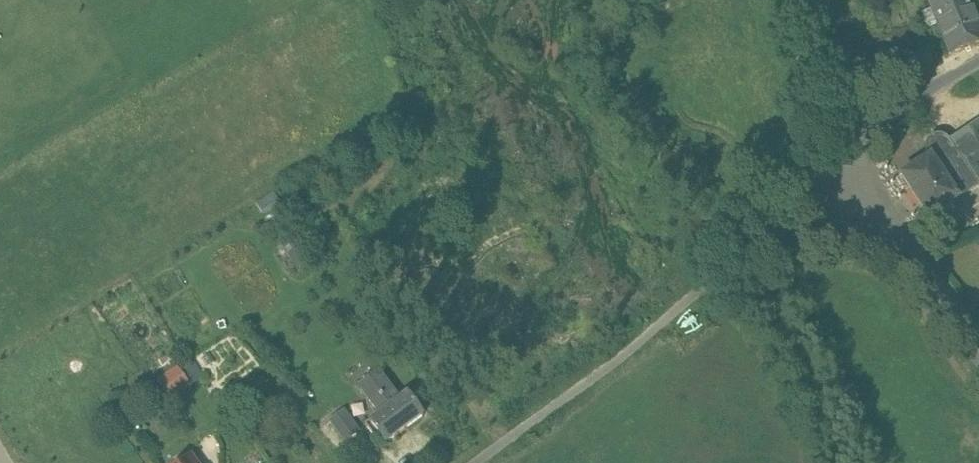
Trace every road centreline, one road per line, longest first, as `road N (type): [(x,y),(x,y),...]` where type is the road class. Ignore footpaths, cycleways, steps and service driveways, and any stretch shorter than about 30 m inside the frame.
road 1 (unclassified): [(475,462),(714,275)]
road 2 (residential): [(978,355),(853,153)]
road 3 (unclassified): [(853,153),(794,0)]
road 4 (unclassified): [(853,153),(919,97),(978,64)]

